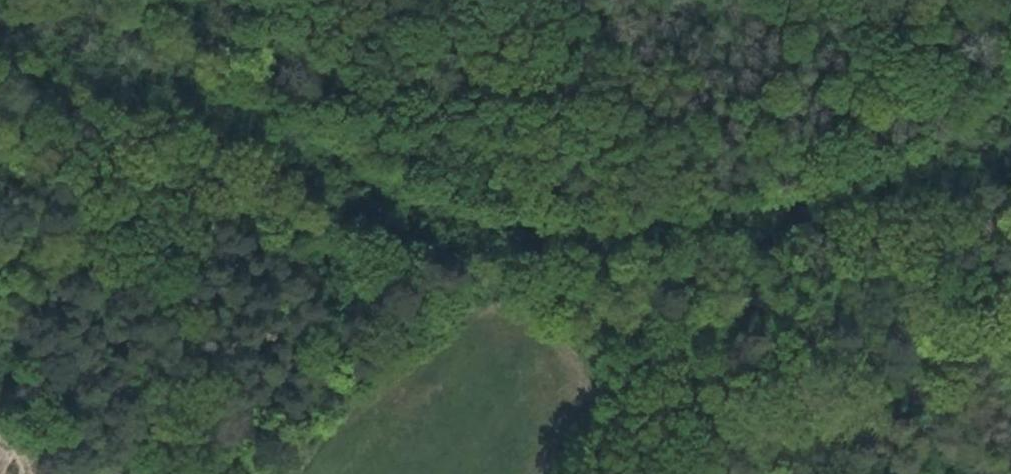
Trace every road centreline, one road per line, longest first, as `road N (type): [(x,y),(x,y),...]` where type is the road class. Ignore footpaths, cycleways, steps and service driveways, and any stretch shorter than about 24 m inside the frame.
road 1 (track): [(1010,136),(945,190),(670,240),(466,240),(214,144),(0,33)]
road 2 (track): [(1010,174),(764,473)]

